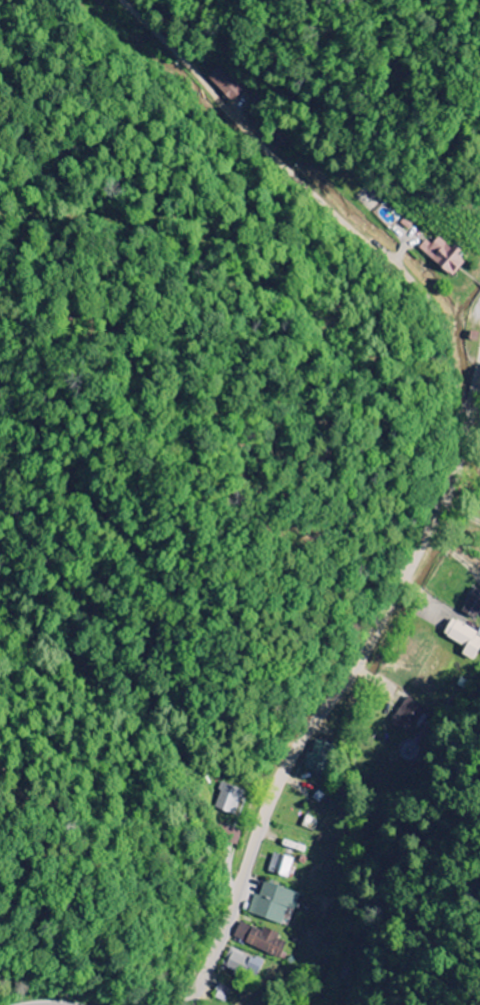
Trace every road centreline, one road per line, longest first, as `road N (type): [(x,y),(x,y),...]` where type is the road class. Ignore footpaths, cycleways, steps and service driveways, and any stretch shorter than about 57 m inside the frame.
road 1 (secondary): [(187,1004),(303,727),(338,685),(452,477),(479,351)]
road 2 (track): [(461,456),(450,364),(432,308),(313,173),(120,0)]

